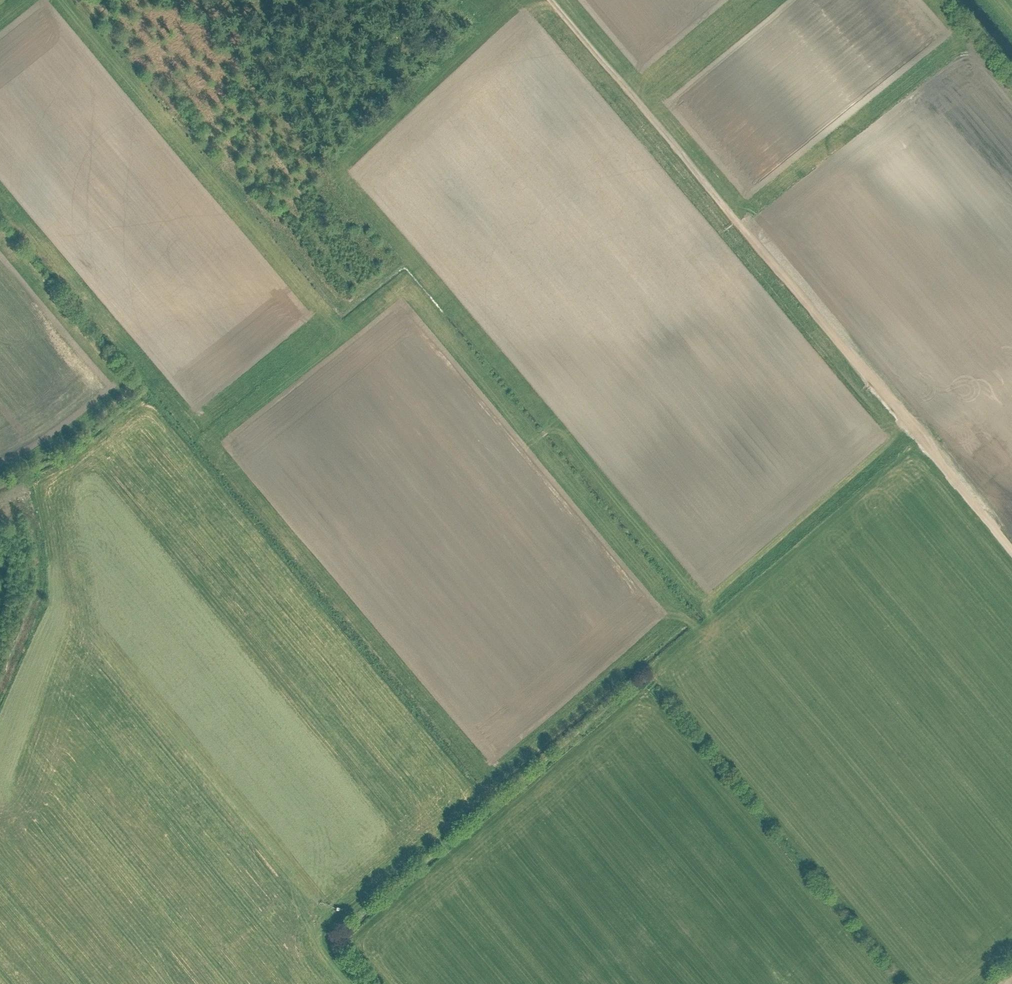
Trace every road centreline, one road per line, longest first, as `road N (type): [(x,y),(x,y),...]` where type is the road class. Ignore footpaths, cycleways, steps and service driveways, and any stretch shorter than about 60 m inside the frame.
road 1 (track): [(1011,550),(548,0)]

